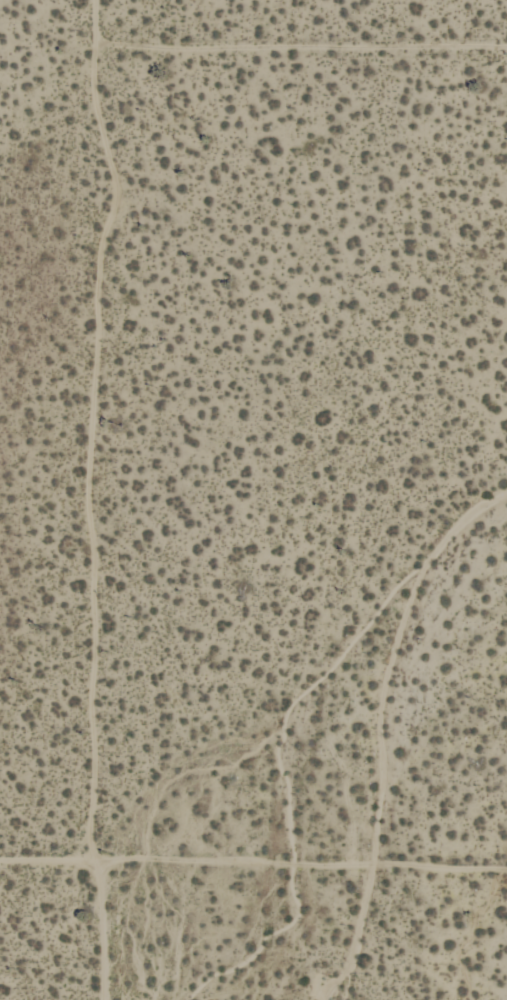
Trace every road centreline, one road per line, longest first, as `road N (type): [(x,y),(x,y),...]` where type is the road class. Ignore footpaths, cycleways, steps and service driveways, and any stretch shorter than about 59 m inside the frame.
road 1 (track): [(93,999),(96,0)]
road 2 (track): [(90,868),(506,872)]
road 3 (track): [(96,47),(506,48)]

